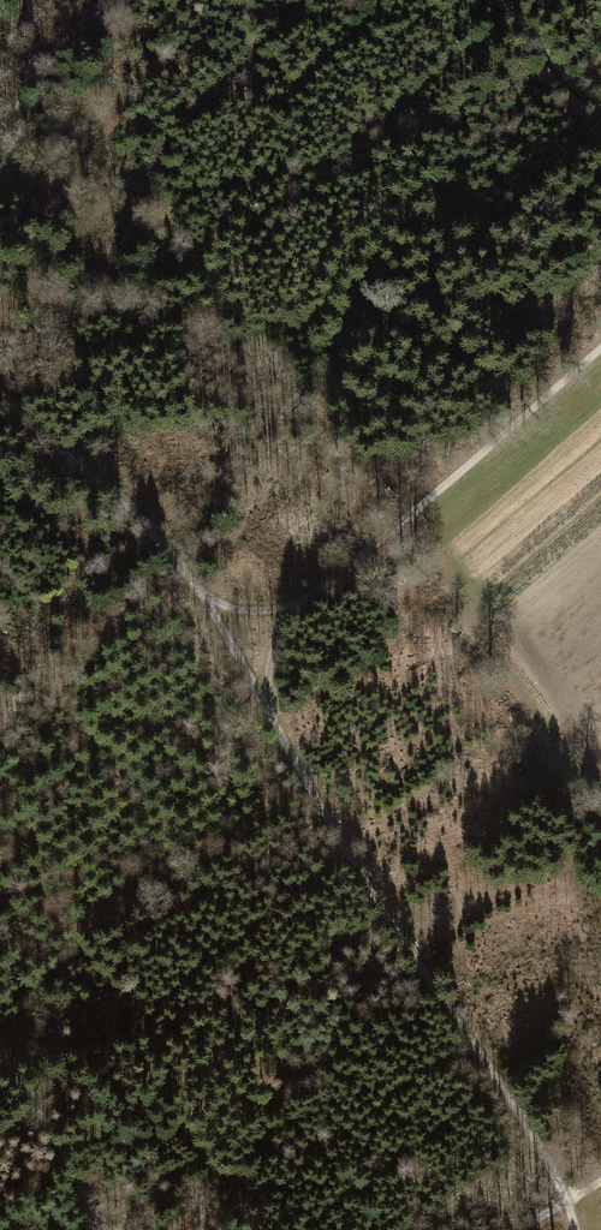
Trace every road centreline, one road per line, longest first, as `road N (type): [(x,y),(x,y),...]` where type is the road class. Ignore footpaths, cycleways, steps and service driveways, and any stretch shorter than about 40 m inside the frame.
road 1 (track): [(265,707),(340,843),(525,1124),(574,1229)]
road 2 (track): [(600,341),(400,526),(314,592),(280,631),(265,707)]
road 3 (track): [(0,394),(168,552),(208,600),(265,707)]
road 4 (track): [(0,1052),(101,1229)]
road 5 (track): [(600,107),(561,72),(510,0)]

